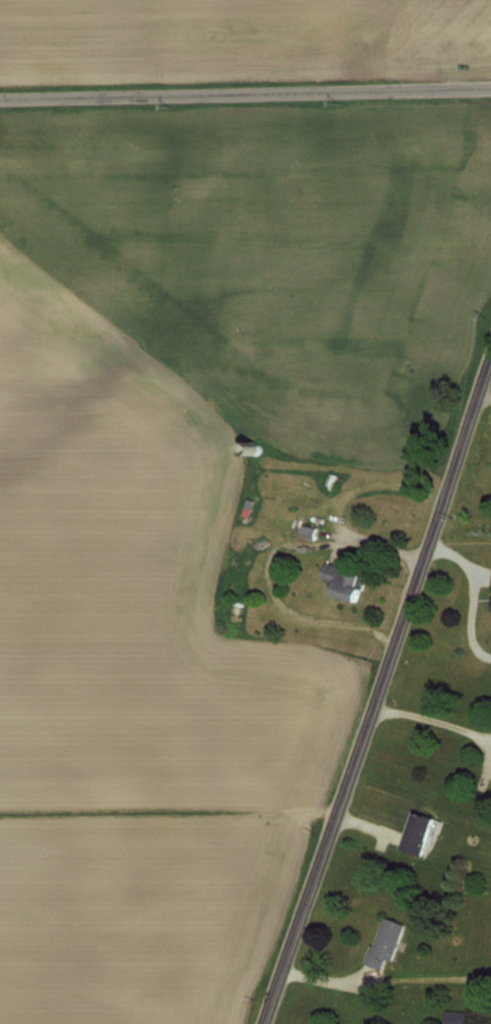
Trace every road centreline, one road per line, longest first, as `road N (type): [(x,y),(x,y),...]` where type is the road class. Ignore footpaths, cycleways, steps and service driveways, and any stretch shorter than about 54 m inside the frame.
road 1 (residential): [(264,1023),(490,352)]
road 2 (residential): [(0,96),(490,86)]

